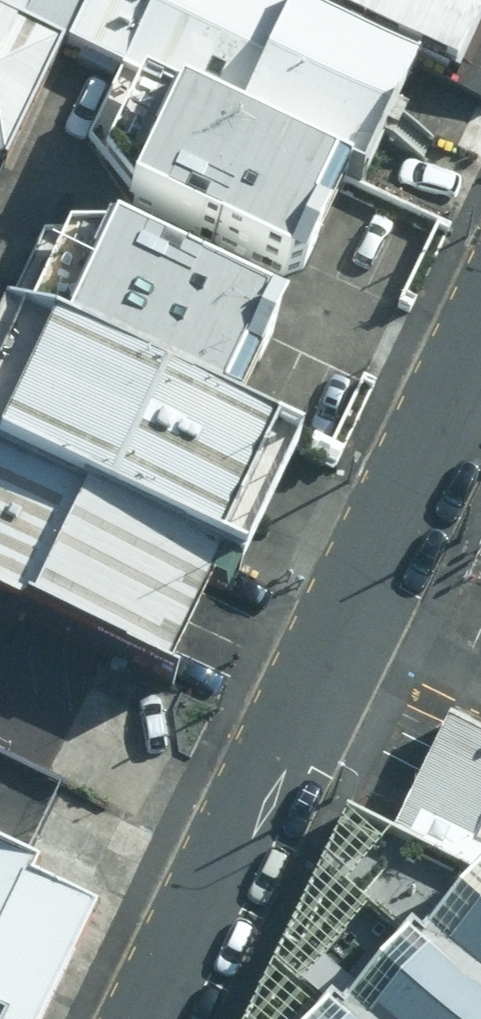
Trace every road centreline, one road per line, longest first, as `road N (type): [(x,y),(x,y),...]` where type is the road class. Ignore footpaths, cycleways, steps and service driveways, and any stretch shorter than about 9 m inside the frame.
road 1 (residential): [(159,1018),(480,354)]

